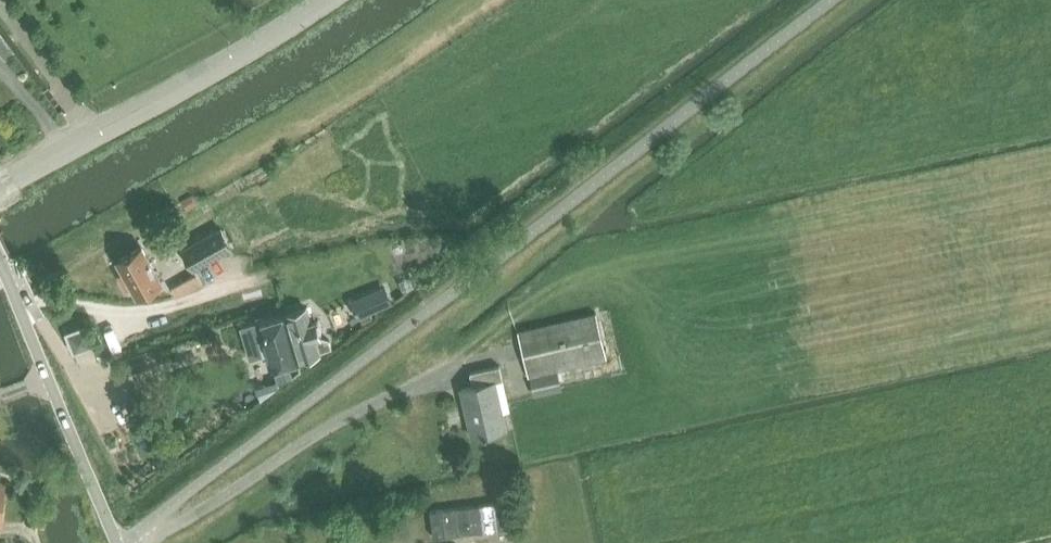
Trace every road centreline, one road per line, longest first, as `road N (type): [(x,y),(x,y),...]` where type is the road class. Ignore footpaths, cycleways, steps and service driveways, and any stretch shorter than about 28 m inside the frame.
road 1 (secondary): [(0,187),(328,0)]
road 2 (unclassified): [(116,542),(0,267)]

